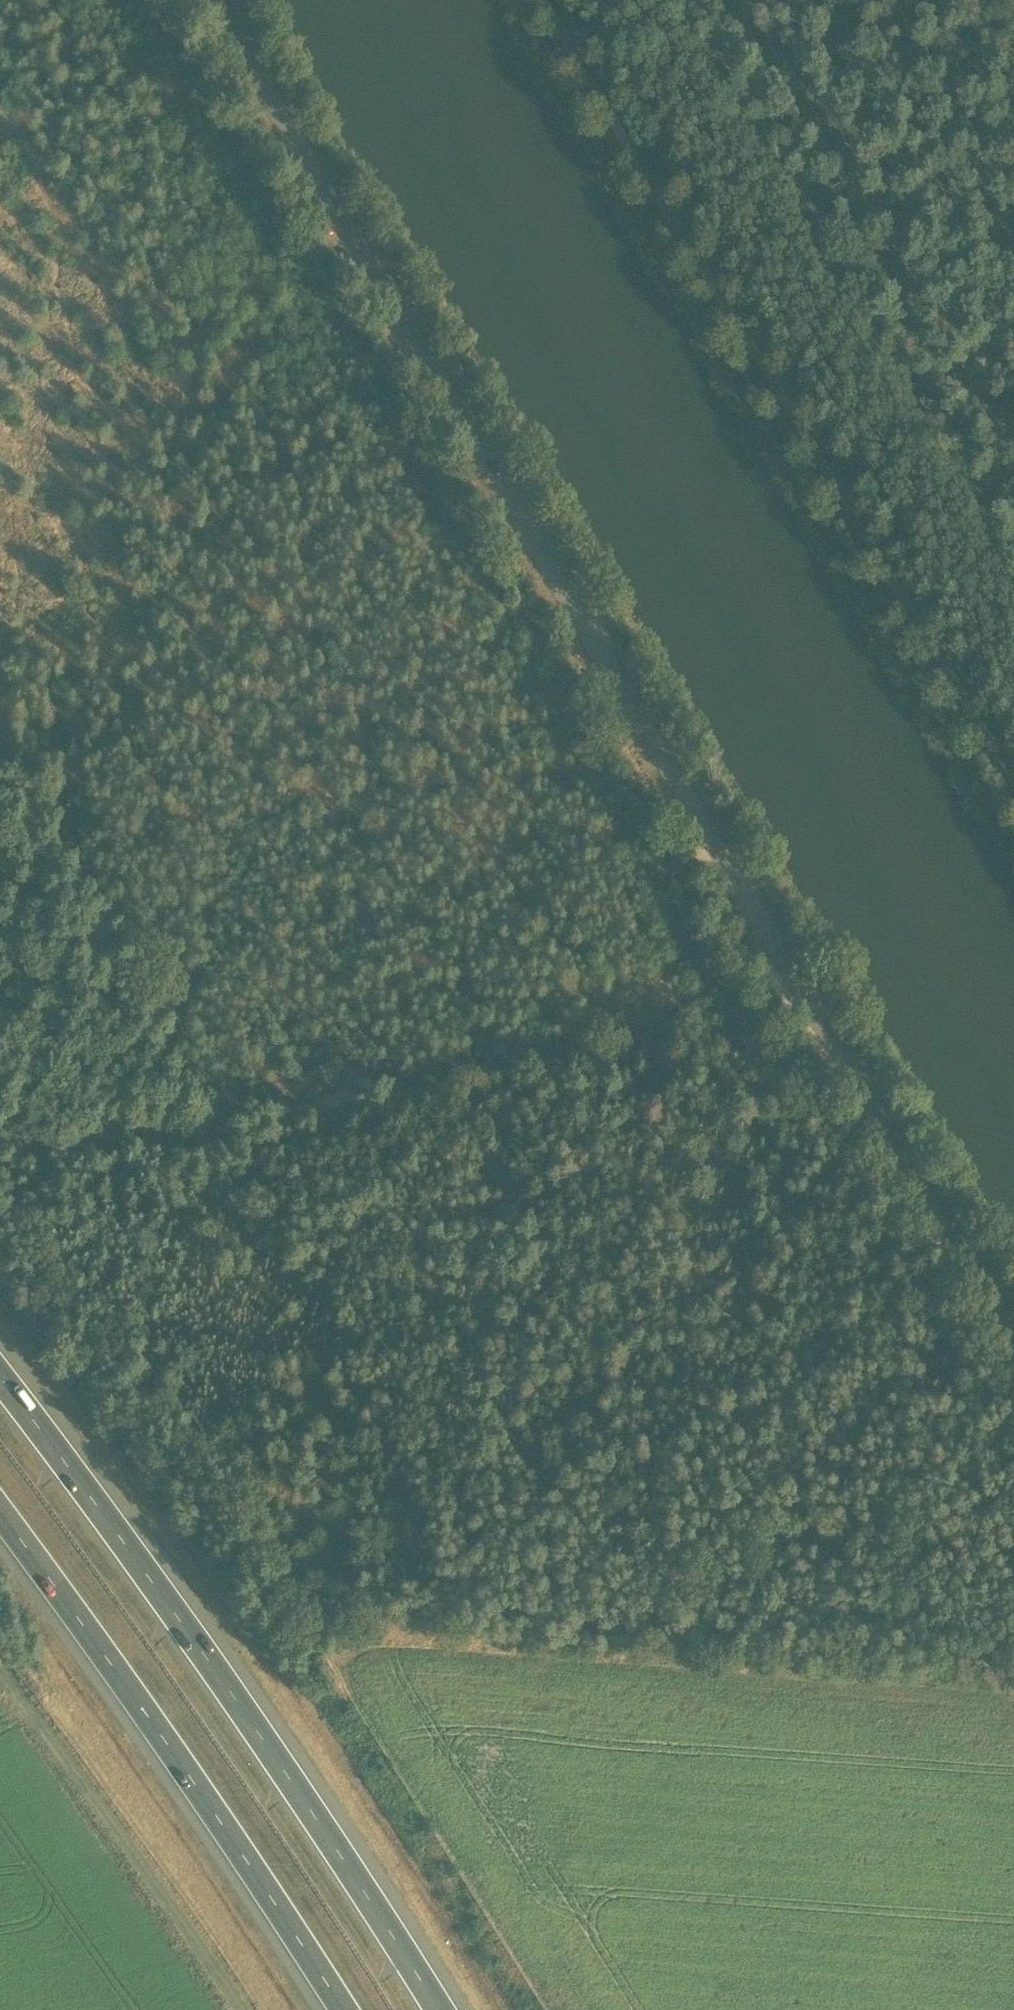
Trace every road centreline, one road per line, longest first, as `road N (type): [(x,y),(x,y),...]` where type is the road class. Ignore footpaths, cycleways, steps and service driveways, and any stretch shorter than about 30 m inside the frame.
road 1 (unclassified): [(1013,1351),(199,0)]
road 2 (track): [(1013,785),(545,0)]
road 3 (motorway): [(434,2009),(319,1825),(0,1382)]
road 4 (motorway): [(0,1518),(251,1870),(338,2009)]
road 5 (track): [(0,1663),(240,2009)]
road 6 (track): [(341,1101),(633,1054)]
road 7 (track): [(375,1091),(335,1070),(286,1084),(280,1104),(287,1110),(341,1101)]

